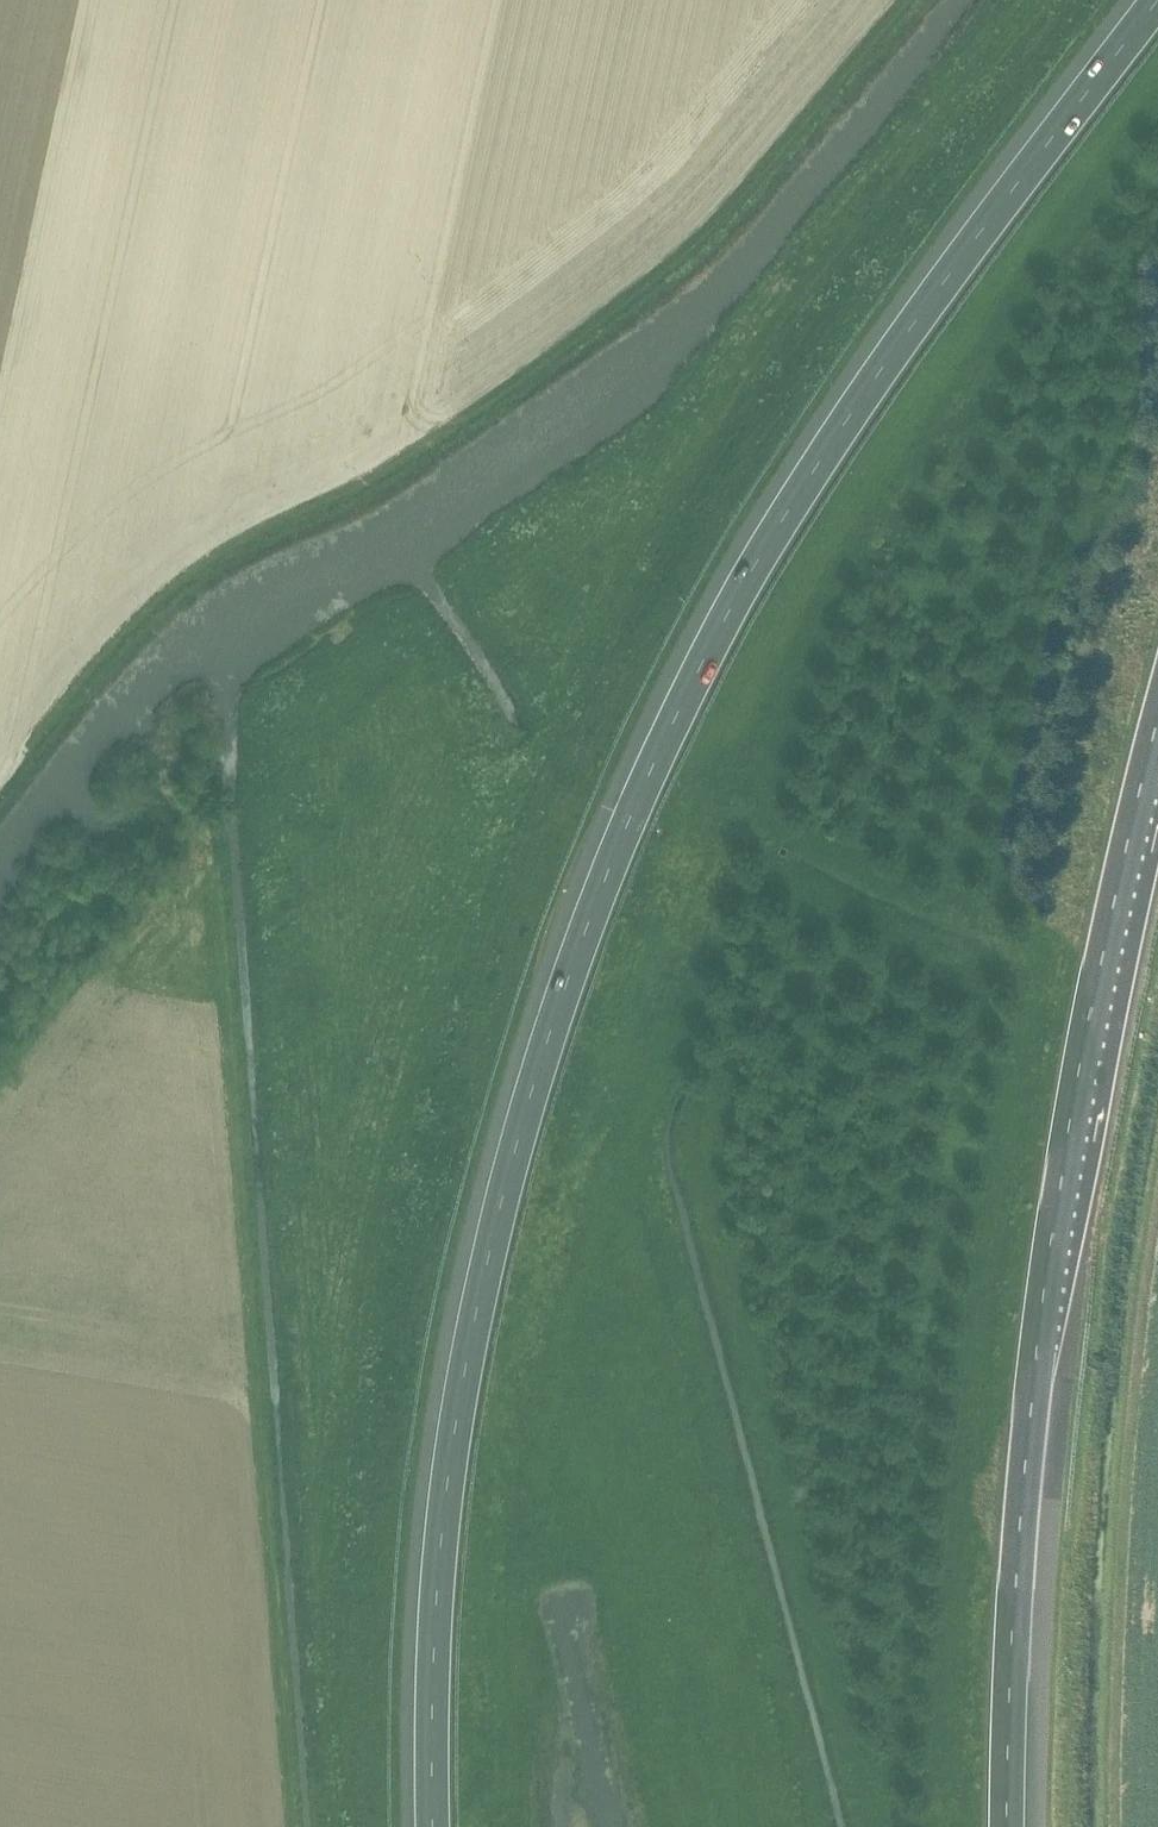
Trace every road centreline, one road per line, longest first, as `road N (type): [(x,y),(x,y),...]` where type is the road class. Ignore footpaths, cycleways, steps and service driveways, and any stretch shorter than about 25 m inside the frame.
road 1 (motorway): [(1157,3),(917,323),(783,522),(702,666),(606,880),(531,1100),(465,1376),(437,1605),(434,1826)]
road 2 (track): [(0,806),(82,699),(176,602),(221,569),(410,468),(700,242),(908,0)]
road 3 (motorway): [(1008,1826),(1021,1519),(1047,1280),(1094,998),(1157,717)]
road 4 (track): [(292,1826),(206,784)]
road 5 (track): [(334,1826),(314,1550)]

